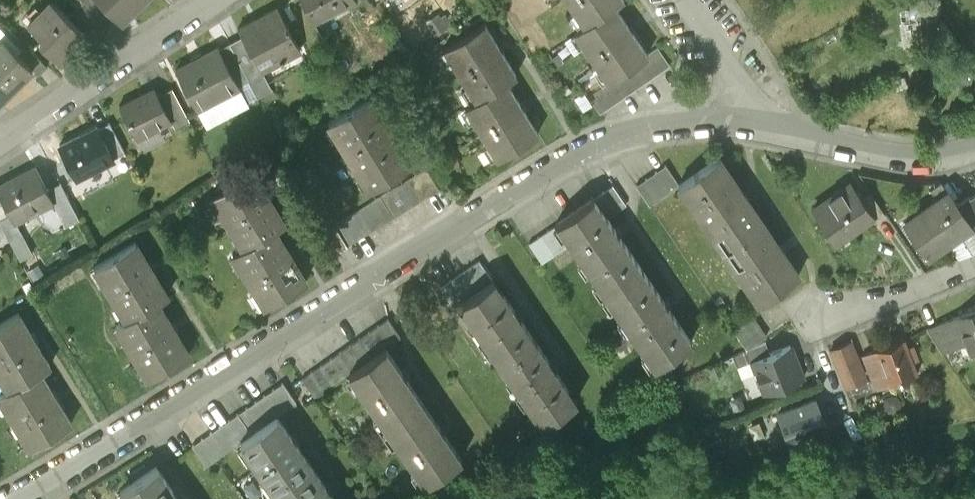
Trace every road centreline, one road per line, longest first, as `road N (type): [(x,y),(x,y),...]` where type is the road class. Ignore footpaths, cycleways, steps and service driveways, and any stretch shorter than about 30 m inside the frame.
road 1 (residential): [(749,125),(673,125),(599,146),(21,498)]
road 2 (residential): [(0,146),(217,0)]
road 3 (residential): [(974,149),(910,159),(749,125)]
road 4 (residential): [(974,262),(830,312)]
road 5 (residential): [(749,125),(728,65),(684,0)]

